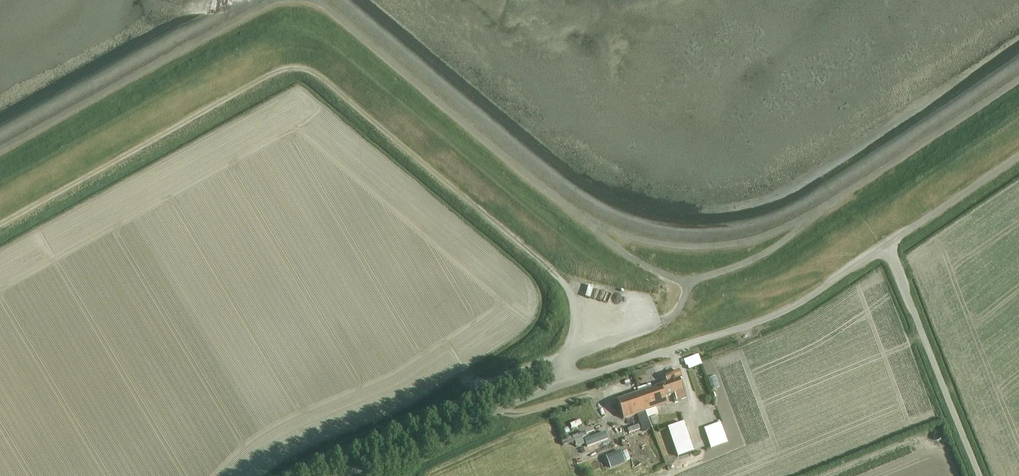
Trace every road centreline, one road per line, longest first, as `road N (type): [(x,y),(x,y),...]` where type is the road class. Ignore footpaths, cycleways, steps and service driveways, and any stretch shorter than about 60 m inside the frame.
road 1 (track): [(551,274),(319,78),(298,70),(262,82),(0,226)]
road 2 (unclassified): [(346,475),(562,384),(794,309),(890,251)]
road 3 (unclassified): [(983,475),(890,251)]
road 4 (unclassified): [(890,251),(1018,163)]

